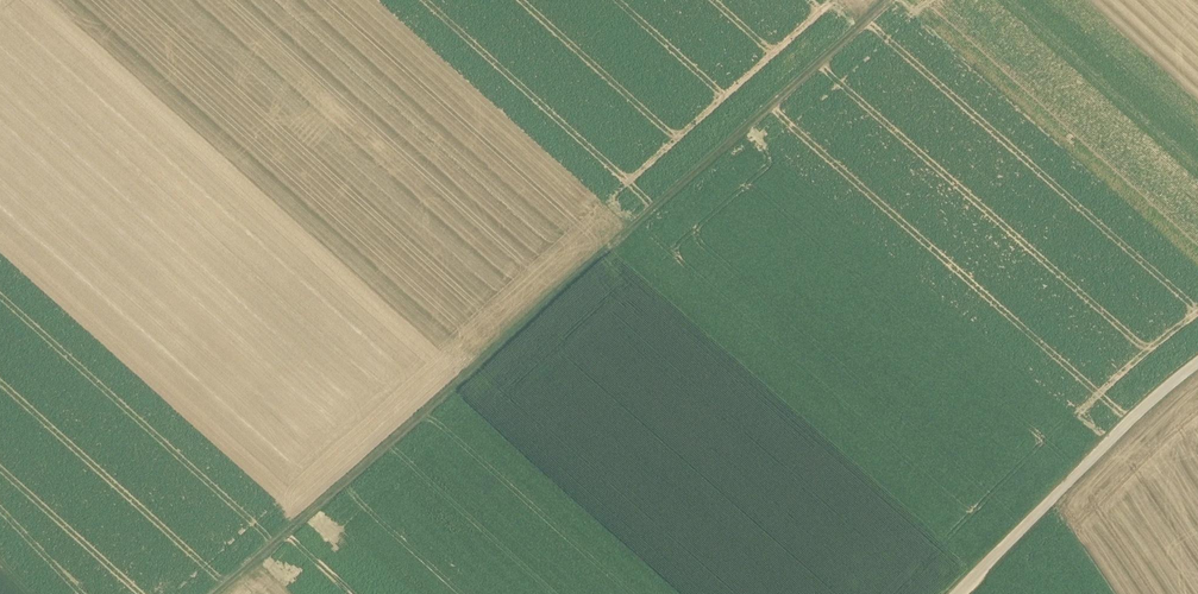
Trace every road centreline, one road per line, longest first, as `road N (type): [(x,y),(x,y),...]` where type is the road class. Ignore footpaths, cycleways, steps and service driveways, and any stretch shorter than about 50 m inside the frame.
road 1 (track): [(216,593),(892,0)]
road 2 (unclassified): [(1197,364),(957,593)]

